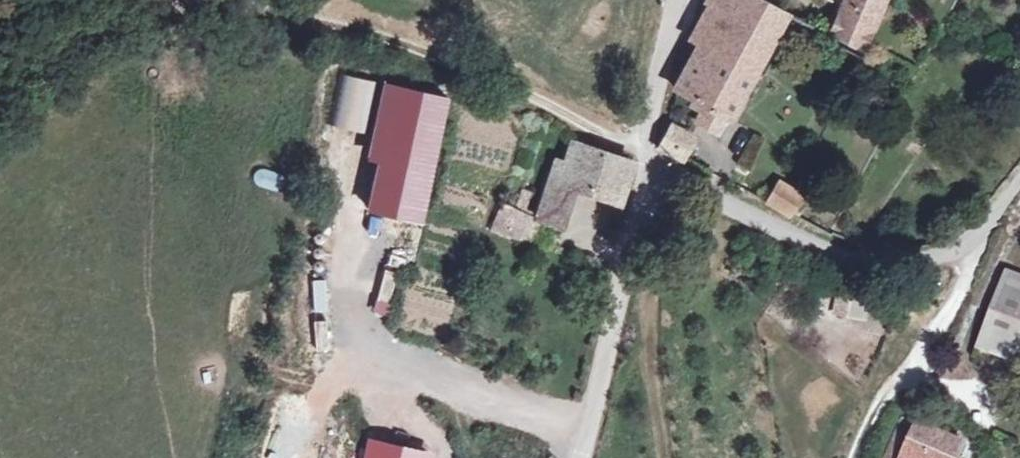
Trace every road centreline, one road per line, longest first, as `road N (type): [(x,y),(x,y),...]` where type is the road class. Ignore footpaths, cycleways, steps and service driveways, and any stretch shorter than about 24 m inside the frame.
road 1 (track): [(222,0),(409,47),(648,152)]
road 2 (unclassified): [(648,152),(744,214),(828,251),(897,266),(946,255),(988,228),(1019,188)]
road 3 (unclassified): [(648,152),(581,457)]
road 4 (track): [(178,0),(53,8),(0,76)]
road 5 (unclassified): [(677,0),(648,152)]

